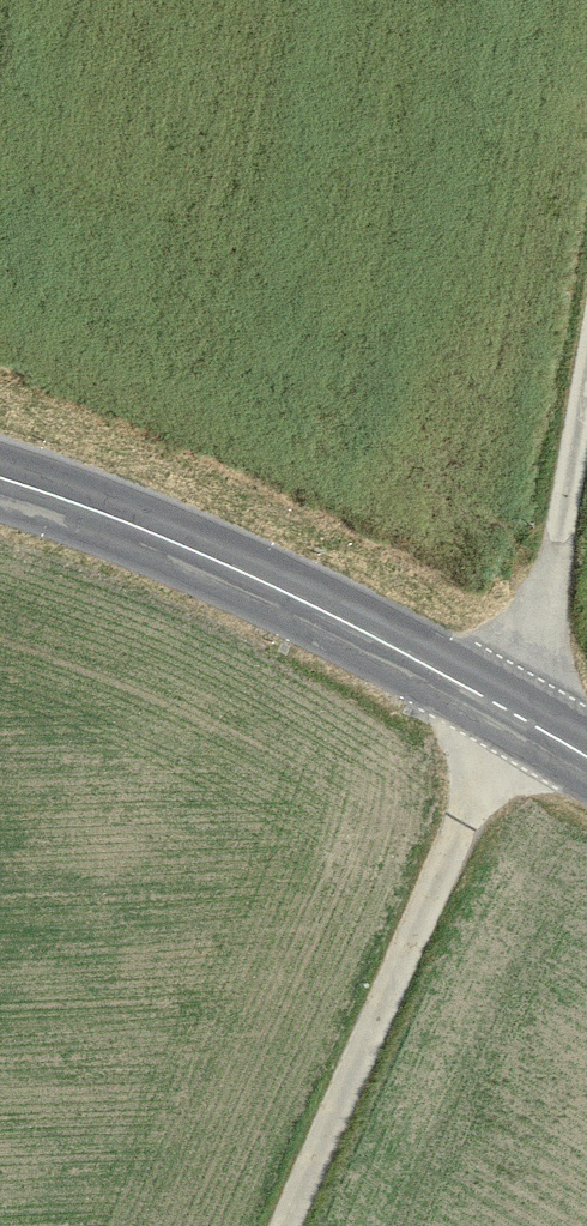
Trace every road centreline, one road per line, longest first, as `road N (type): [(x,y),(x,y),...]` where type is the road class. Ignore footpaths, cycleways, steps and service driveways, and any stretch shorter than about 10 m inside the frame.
road 1 (secondary): [(510,712),(269,585),(0,477)]
road 2 (track): [(510,712),(286,1225)]
road 3 (unclassified): [(586,368),(555,544),(510,712)]

